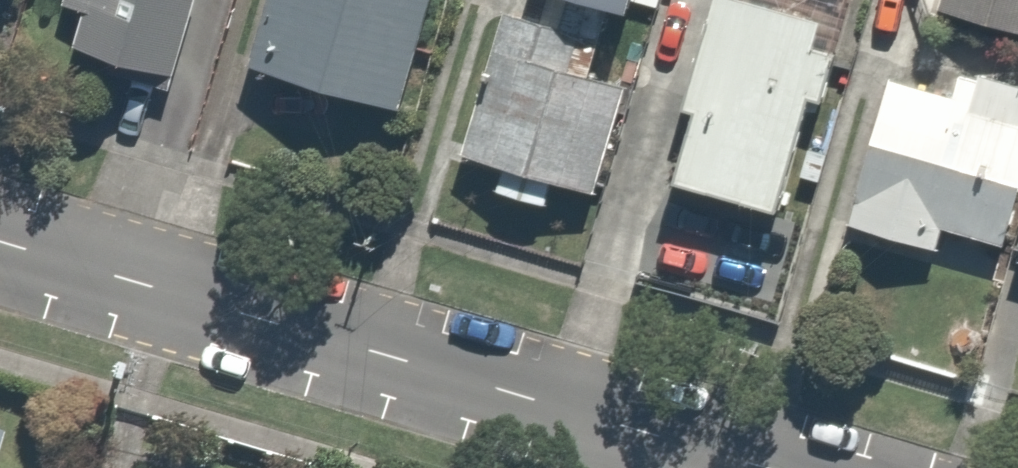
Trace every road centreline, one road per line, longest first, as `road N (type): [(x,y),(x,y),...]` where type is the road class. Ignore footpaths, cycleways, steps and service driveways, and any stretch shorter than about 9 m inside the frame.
road 1 (unclassified): [(780,467),(0,242)]

